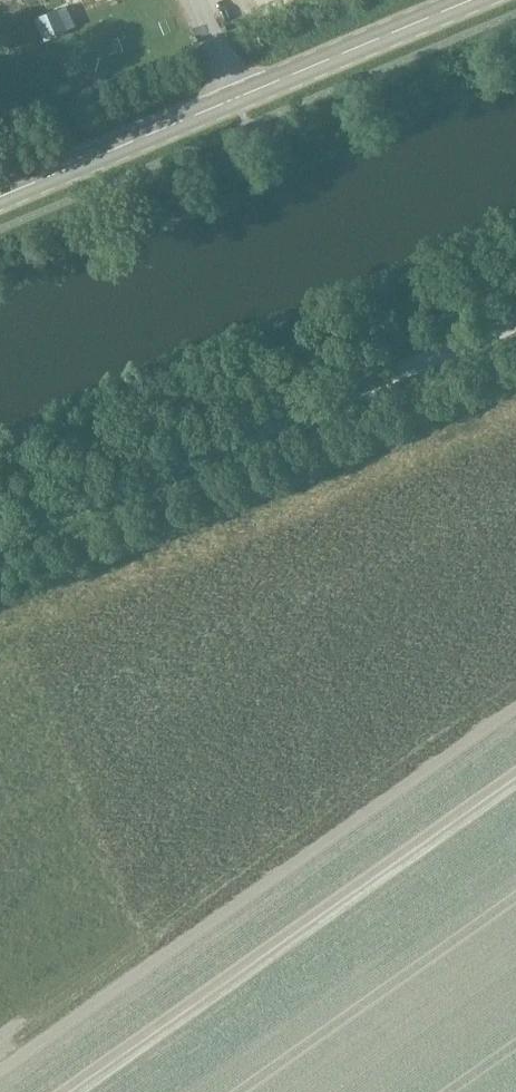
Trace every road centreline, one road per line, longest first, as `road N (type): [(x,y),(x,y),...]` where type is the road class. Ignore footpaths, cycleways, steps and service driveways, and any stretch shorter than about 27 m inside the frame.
road 1 (unclassified): [(0,535),(515,320)]
road 2 (primary): [(0,197),(471,0)]

